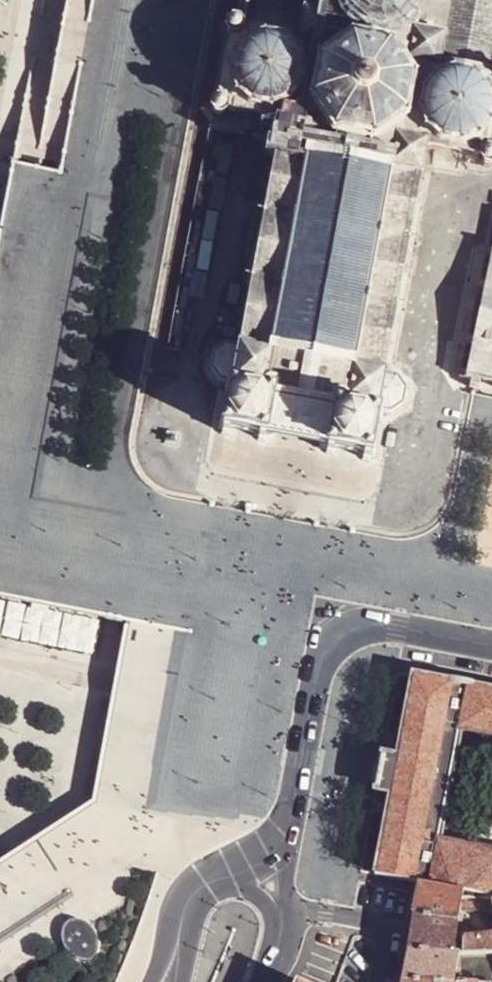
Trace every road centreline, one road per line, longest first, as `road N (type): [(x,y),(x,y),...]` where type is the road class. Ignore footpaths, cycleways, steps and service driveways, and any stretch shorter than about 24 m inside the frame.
road 1 (trunk): [(234,981),(491,702)]
road 2 (tertiary): [(291,824),(318,674),(335,643),(381,628),(491,649)]
road 3 (residential): [(376,981),(386,935),(374,923),(337,915),(306,918),(267,969)]
road 4 (residential): [(267,969),(285,933),(291,824)]
road 5 (residential): [(223,872),(272,916),(267,969)]

